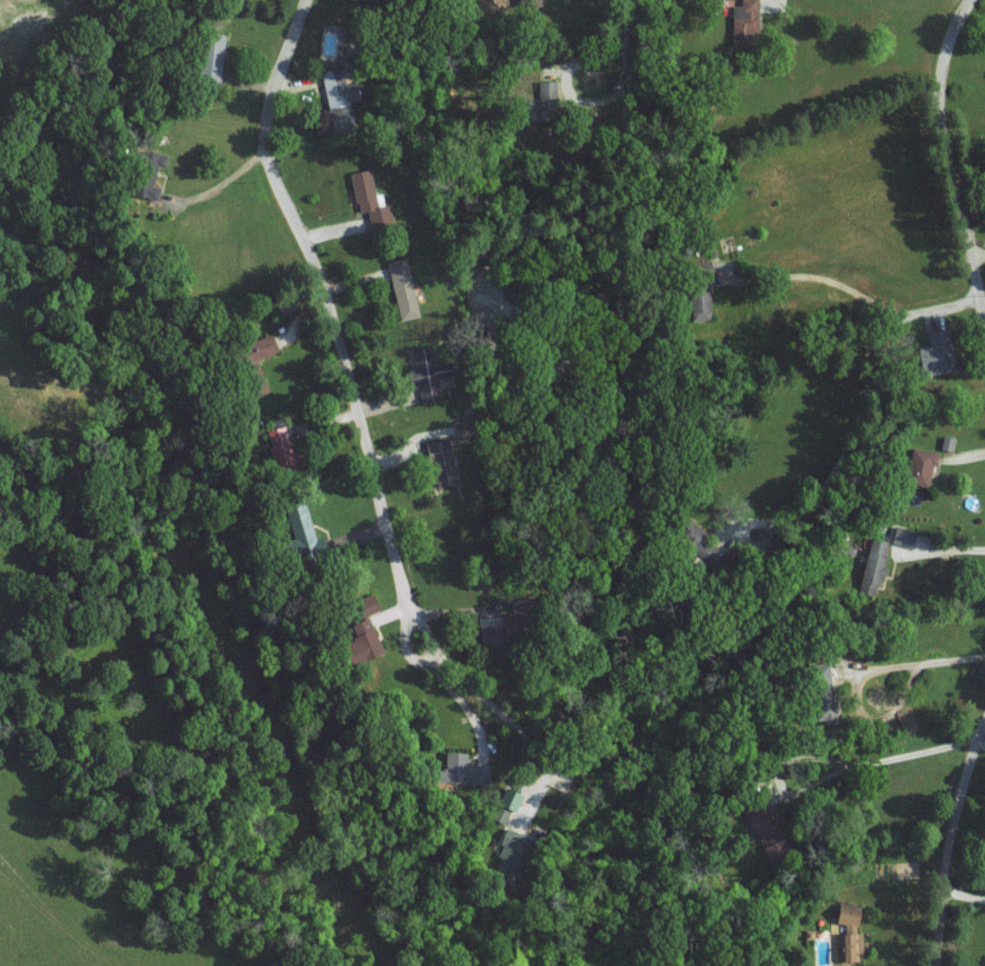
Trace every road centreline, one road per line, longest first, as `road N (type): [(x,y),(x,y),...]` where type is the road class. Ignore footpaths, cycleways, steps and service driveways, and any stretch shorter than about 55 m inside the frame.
road 1 (residential): [(310,0),(264,146),(323,269),(419,656)]
road 2 (residential): [(971,0),(953,32),(939,99),(984,305)]
road 3 (residential): [(984,712),(944,872),(938,965)]

